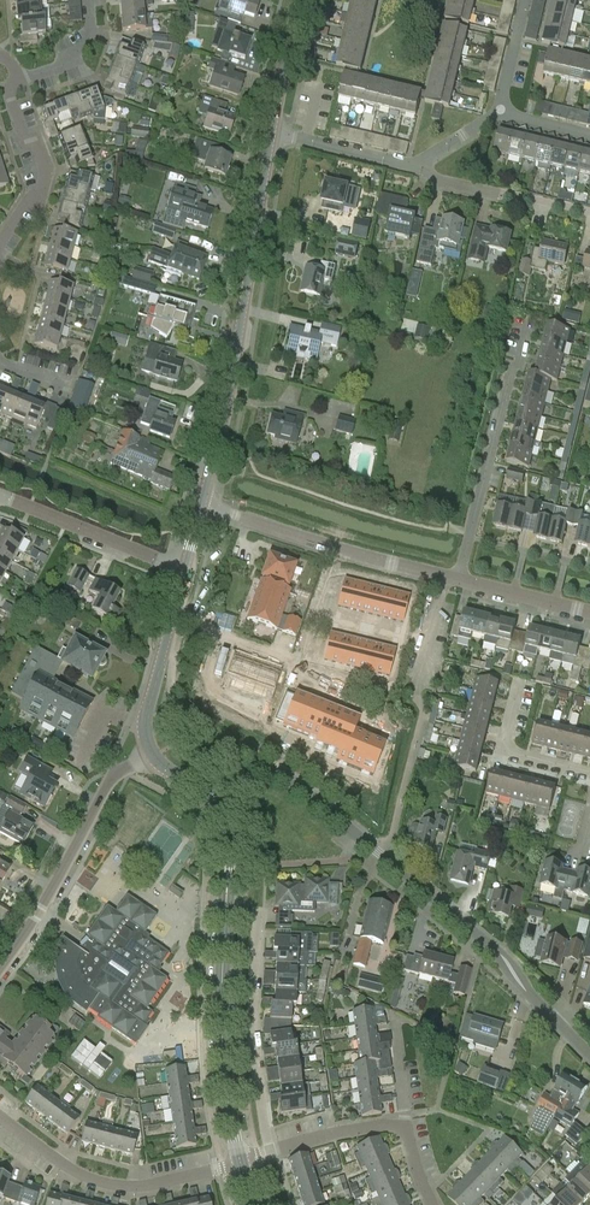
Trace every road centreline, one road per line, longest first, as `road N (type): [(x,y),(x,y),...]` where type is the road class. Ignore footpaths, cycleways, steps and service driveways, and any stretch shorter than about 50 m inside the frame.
road 1 (residential): [(589,1055),(501,954),(294,782),(250,773),(209,802)]
road 2 (tertiary): [(204,502),(273,136)]
road 3 (residential): [(457,580),(519,315)]
road 4 (residential): [(0,969),(112,780),(151,754)]
road 5 (residential): [(240,1164),(119,1189),(81,1176),(0,1118)]
road 6 (residential): [(445,578),(204,502)]
road 7 (tertiary): [(223,957),(223,1055),(240,1164)]
road 8 (residential): [(184,571),(0,496)]
road 9 (residential): [(273,1152),(254,1040),(255,956)]
road 10 (residential): [(0,242),(42,193),(46,174),(10,92),(21,79)]
road 11 (tertiary): [(151,754),(146,716),(184,571)]
road 12 (residential): [(589,211),(433,181),(417,167)]
road 13 (residential): [(589,773),(504,752),(521,682)]
road 14 (tertiary): [(209,802),(227,861),(223,957)]
road 15 (residential): [(417,167),(273,136)]
road 16 (tertiary): [(273,136),(305,0)]
road 17 (residential): [(273,1152),(406,1120)]
road 18 (residential): [(589,613),(457,580)]
road 19 (residential): [(21,79),(90,45),(87,0)]
road 20 (residential): [(499,117),(526,0)]

